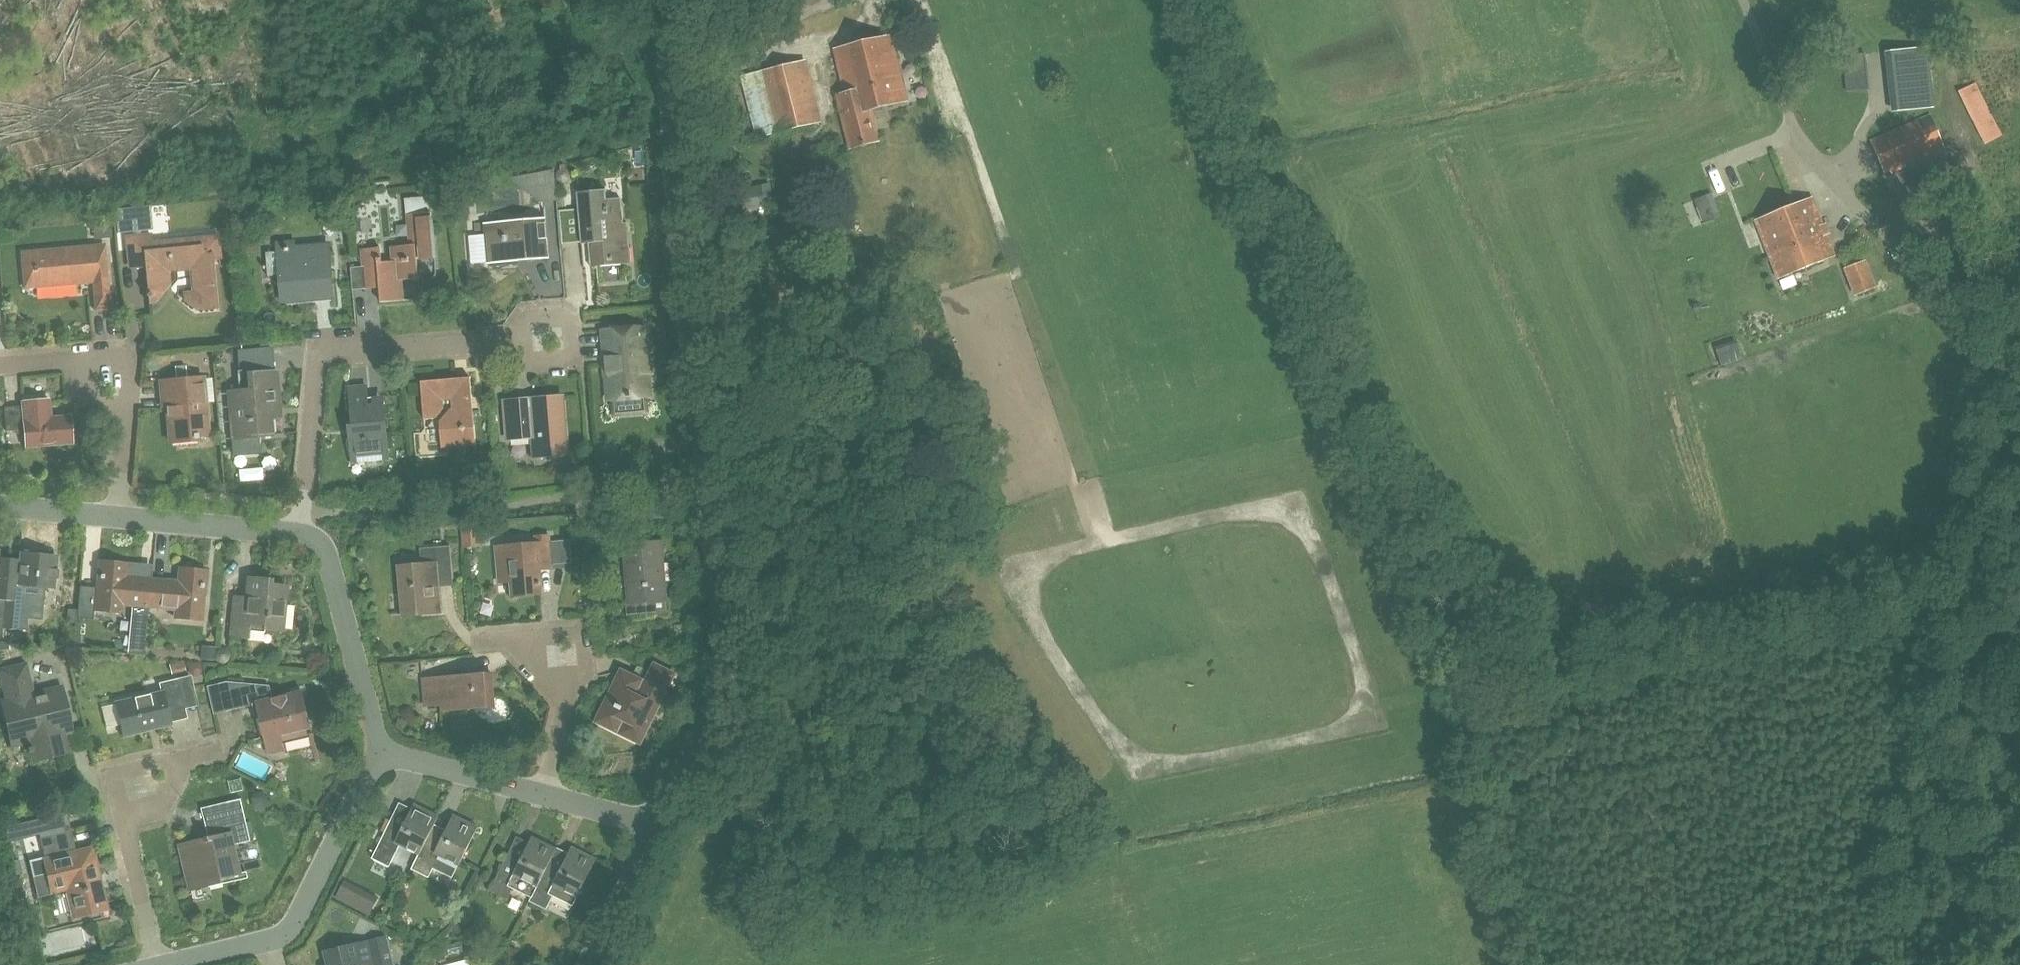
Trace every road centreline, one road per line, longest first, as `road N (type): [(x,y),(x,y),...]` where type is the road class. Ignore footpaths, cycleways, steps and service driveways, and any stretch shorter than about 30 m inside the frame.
road 1 (unclassified): [(653,827),(711,715),(725,645),(662,68),(646,0)]
road 2 (residential): [(306,537),(321,359),(336,346),(515,339)]
road 3 (residential): [(306,537),(333,561),(382,756)]
road 4 (residential): [(115,518),(126,388),(100,358),(37,362)]
road 5 (residential): [(382,756),(303,914),(269,941)]
road 6 (residential): [(115,518),(306,537)]
road 7 (track): [(662,68),(830,0)]
road 8 (residential): [(548,797),(382,756)]
road 9 (unclassified): [(586,964),(653,827)]
road 10 (residential): [(161,964),(123,817)]
road 11 (track): [(1742,0),(1766,59),(1812,126)]
road 12 (residential): [(575,704),(585,671),(581,635),(539,638),(541,669)]
road 13 (residential): [(515,339),(531,321),(564,320),(571,345),(563,356),(532,356)]

